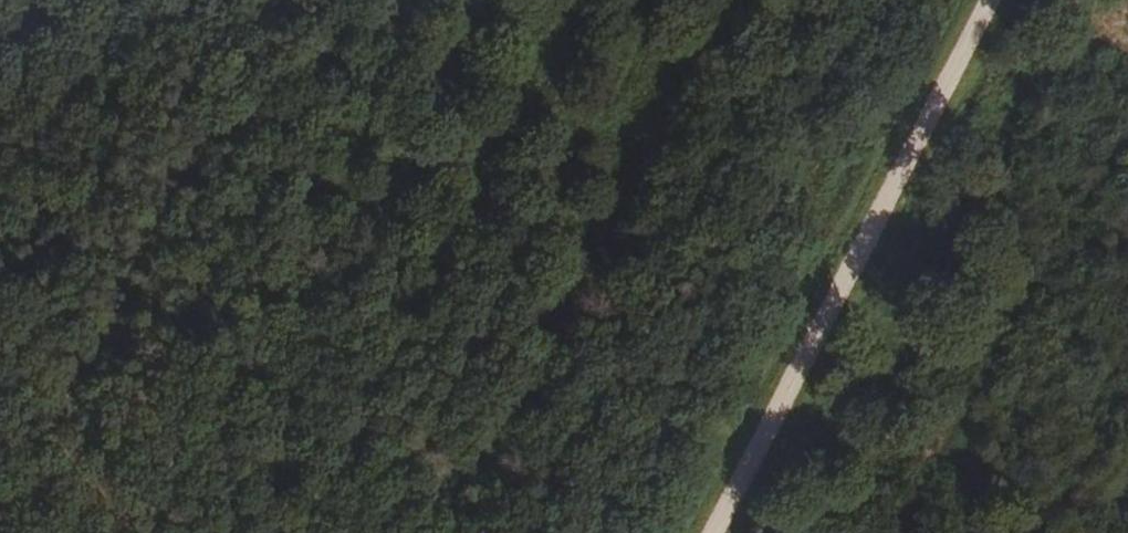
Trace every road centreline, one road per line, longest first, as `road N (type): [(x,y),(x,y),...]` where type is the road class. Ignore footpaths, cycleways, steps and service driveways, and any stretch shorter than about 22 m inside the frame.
road 1 (track): [(984,0),(709,532)]

